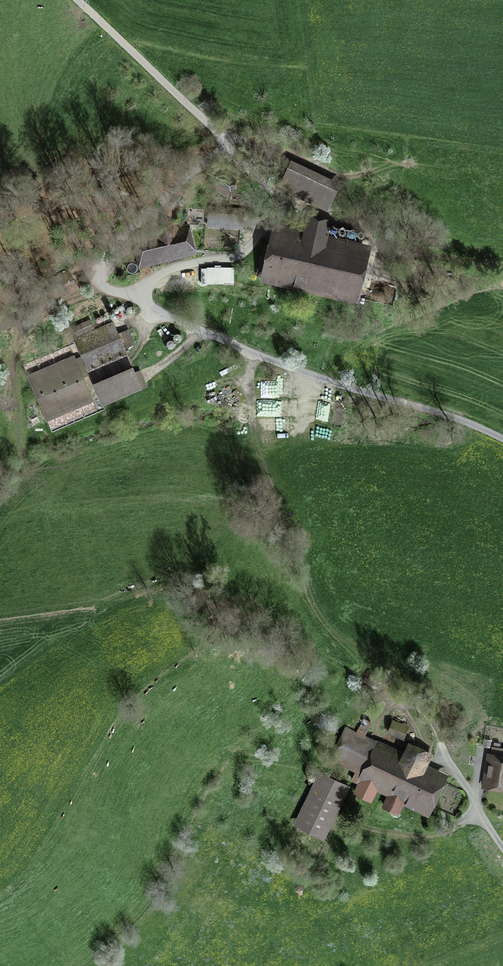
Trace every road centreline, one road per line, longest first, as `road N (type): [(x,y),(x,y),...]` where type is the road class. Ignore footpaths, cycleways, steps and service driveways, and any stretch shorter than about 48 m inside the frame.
road 1 (track): [(247,350),(269,480),(316,613),(349,657)]
road 2 (track): [(502,266),(401,247),(256,175)]
road 3 (track): [(144,295),(104,285),(108,253),(219,150),(223,137)]
road 4 (track): [(223,137),(77,0)]
road 5 (track): [(477,818),(448,835),(409,838),(336,823),(320,868)]

